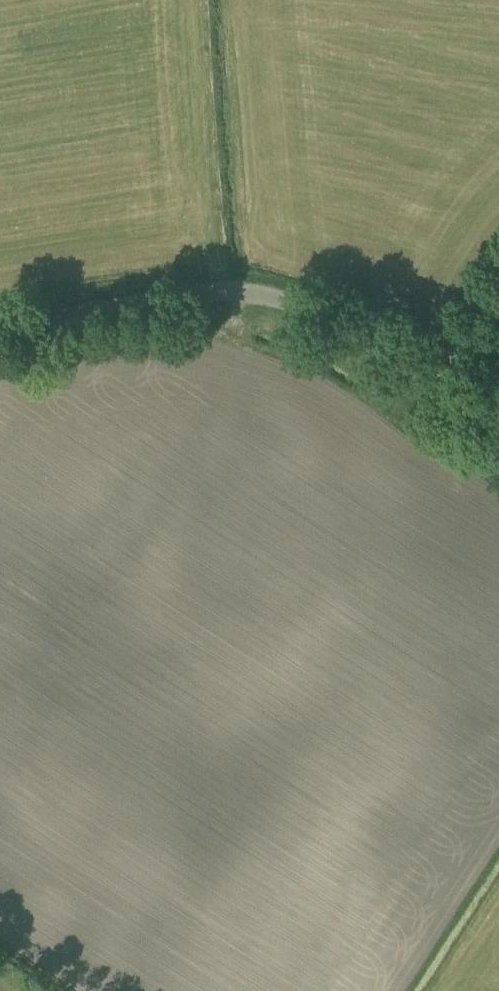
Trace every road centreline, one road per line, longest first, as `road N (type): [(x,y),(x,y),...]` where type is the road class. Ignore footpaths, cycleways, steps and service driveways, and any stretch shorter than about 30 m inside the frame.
road 1 (unclassified): [(0,331),(170,297),(248,292),(325,319),(434,390)]
road 2 (unclassified): [(434,390),(498,275)]

